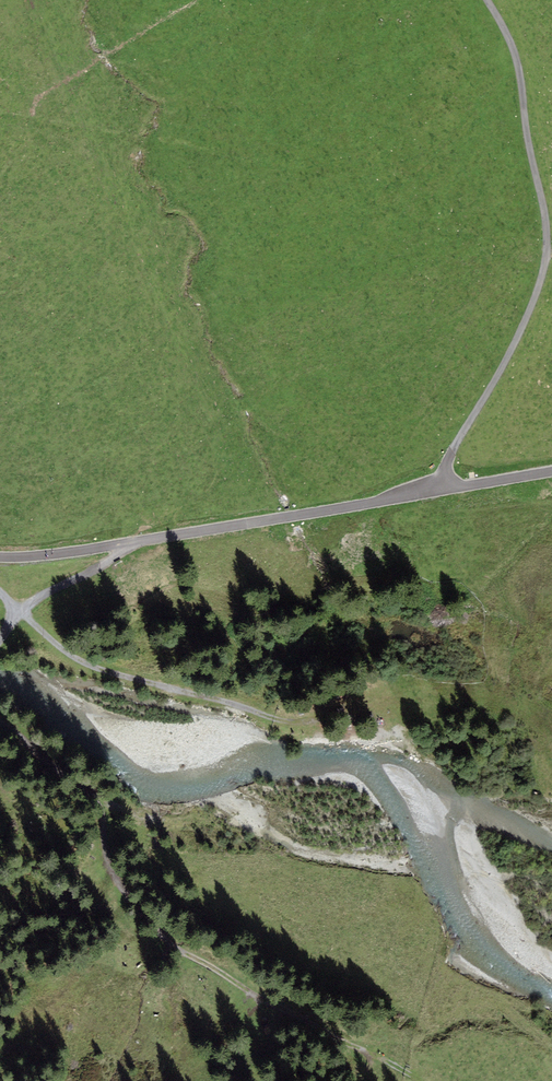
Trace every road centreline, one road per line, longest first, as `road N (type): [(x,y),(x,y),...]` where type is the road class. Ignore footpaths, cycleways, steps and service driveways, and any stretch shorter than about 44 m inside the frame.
road 1 (track): [(0,725),(94,791),(112,852),(153,908),(241,978),(417,1080)]
road 2 (unclassified): [(0,557),(381,506),(551,471)]
road 3 (track): [(20,613),(68,660),(432,772)]
road 4 (track): [(548,258),(523,86),(494,0)]
road 5 (track): [(436,493),(530,312),(548,258)]
road 6 (track): [(134,541),(20,613)]

